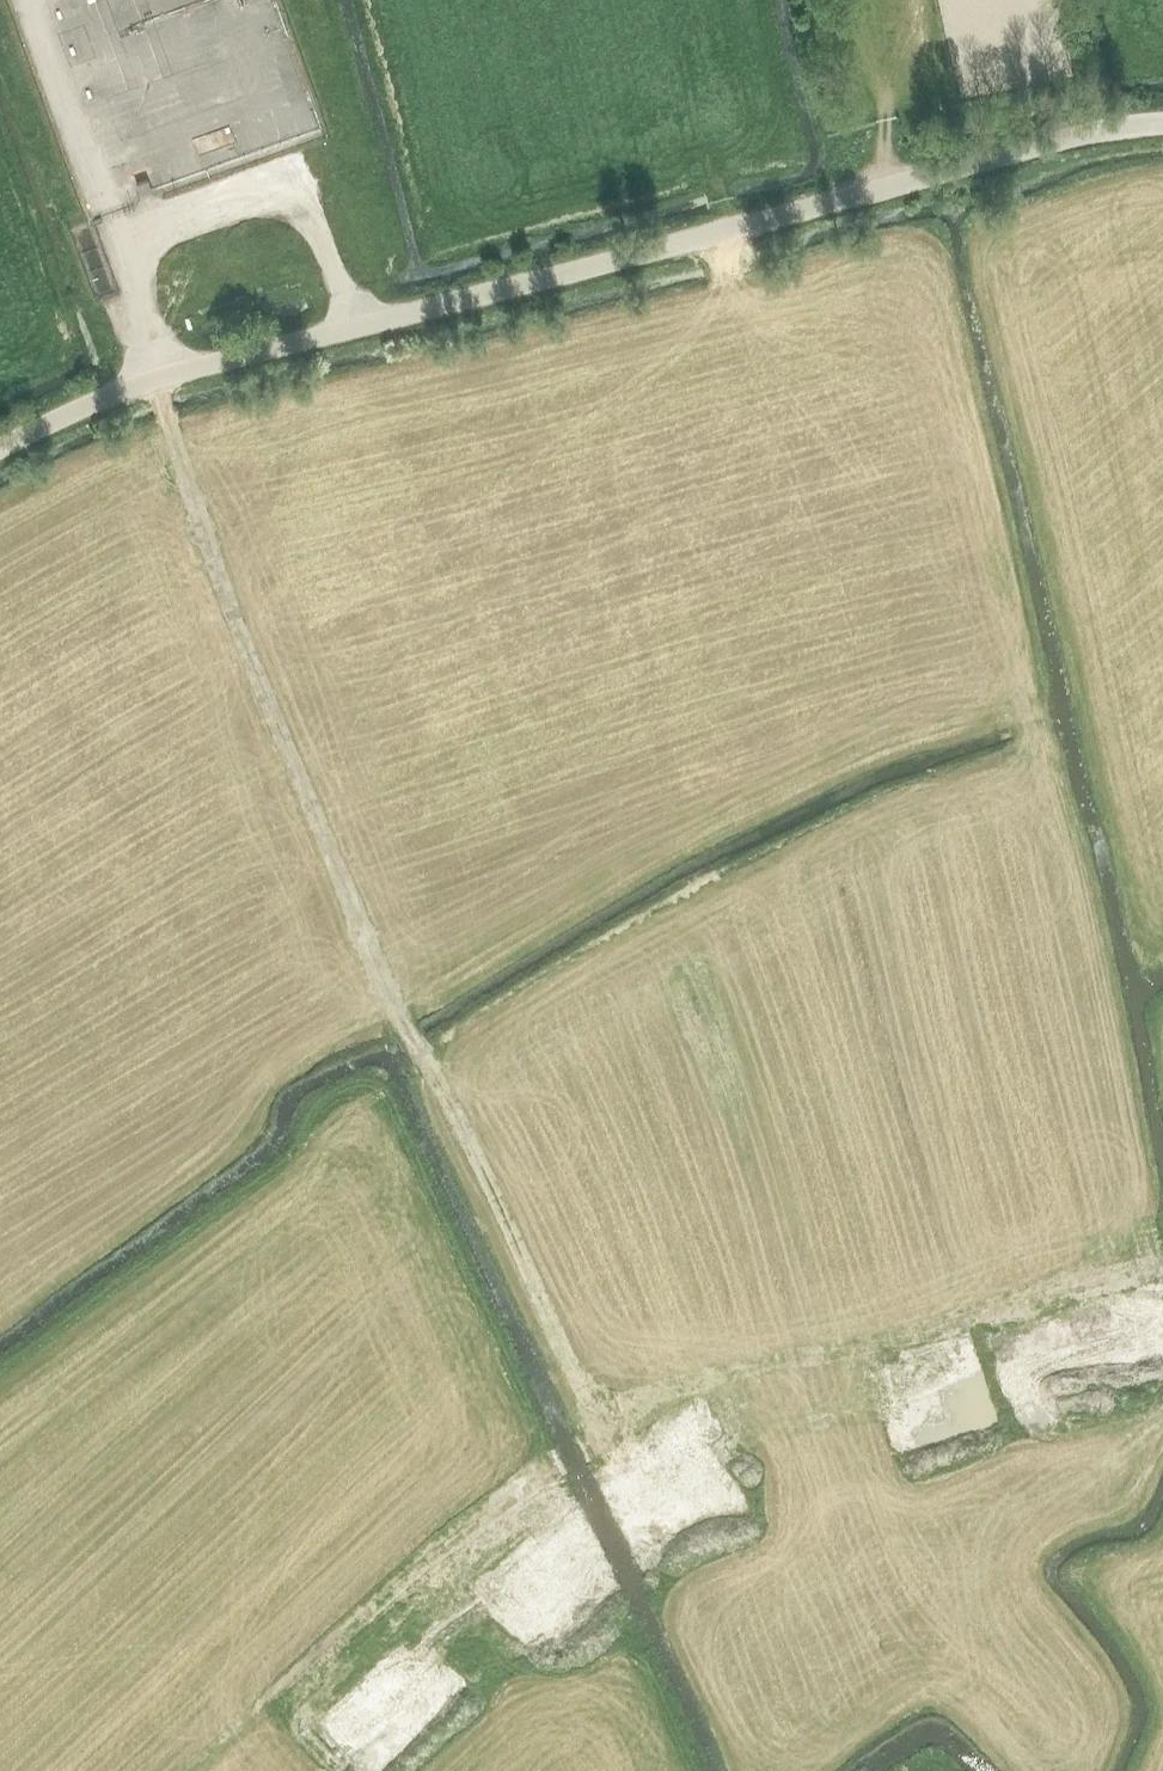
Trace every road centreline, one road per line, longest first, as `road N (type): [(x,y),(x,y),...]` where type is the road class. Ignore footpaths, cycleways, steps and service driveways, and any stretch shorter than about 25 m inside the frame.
road 1 (tertiary): [(0,450),(163,377),(1095,133),(1162,123)]
road 2 (track): [(889,187),(867,0)]

